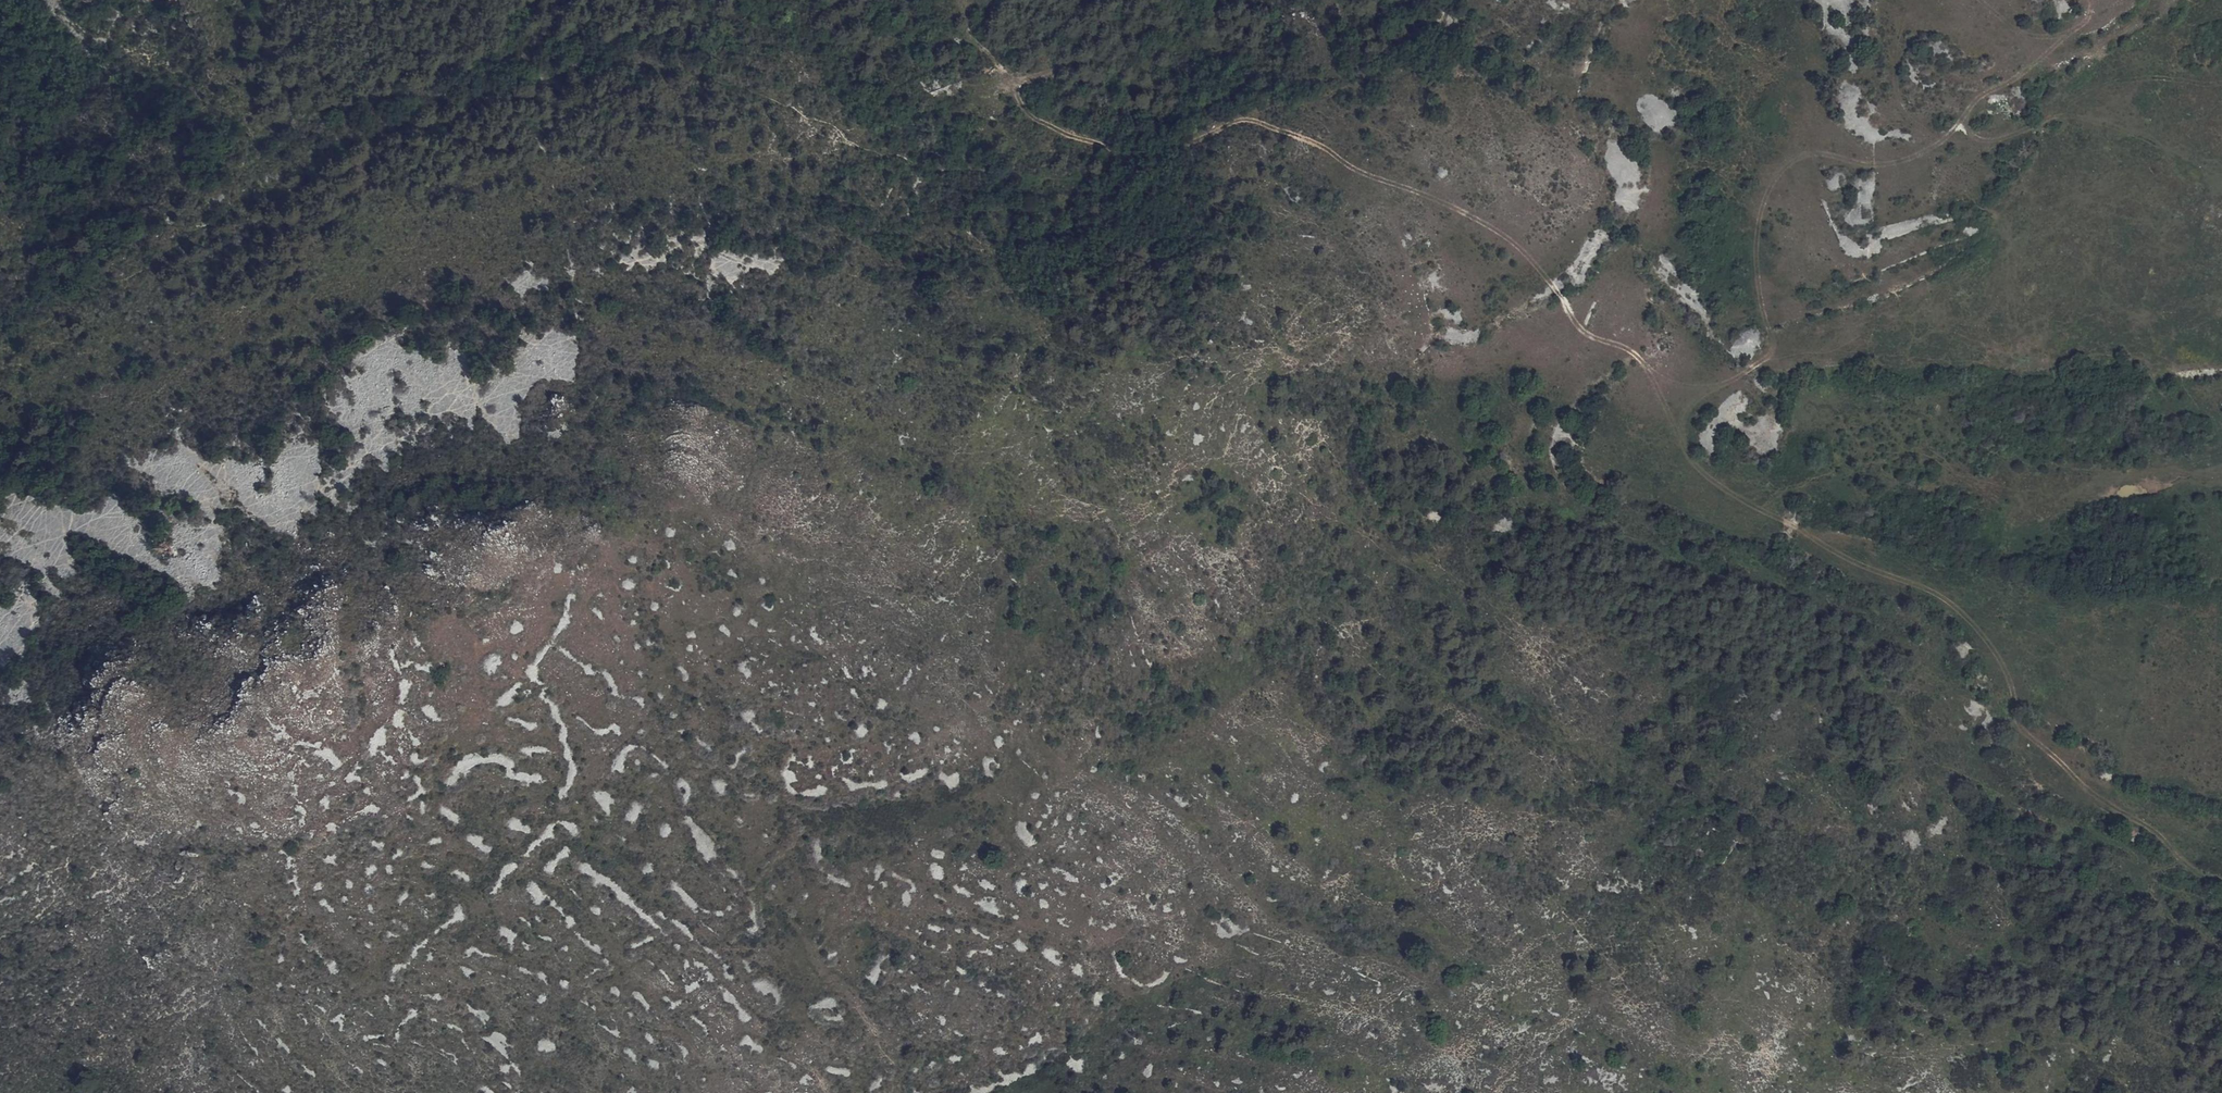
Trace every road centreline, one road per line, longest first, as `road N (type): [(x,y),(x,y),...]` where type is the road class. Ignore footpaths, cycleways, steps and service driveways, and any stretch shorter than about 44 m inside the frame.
road 1 (track): [(2221,887),(2191,875),(2158,838),(2100,803),(2021,726),(2006,670),(1961,609),(1837,555),(1700,471),(1682,435),(1703,395),(1775,354),(1758,274),(1758,204),(1795,156),(1920,157),(1944,143),(1970,107),(2060,42),(2083,18),(2085,0)]
road 2 (track): [(1703,395),(1648,369),(1628,345),(1574,322),(1525,250),(1457,208),(1361,170),(1279,124),(1232,115),(1143,167),(1038,120),(994,63)]

